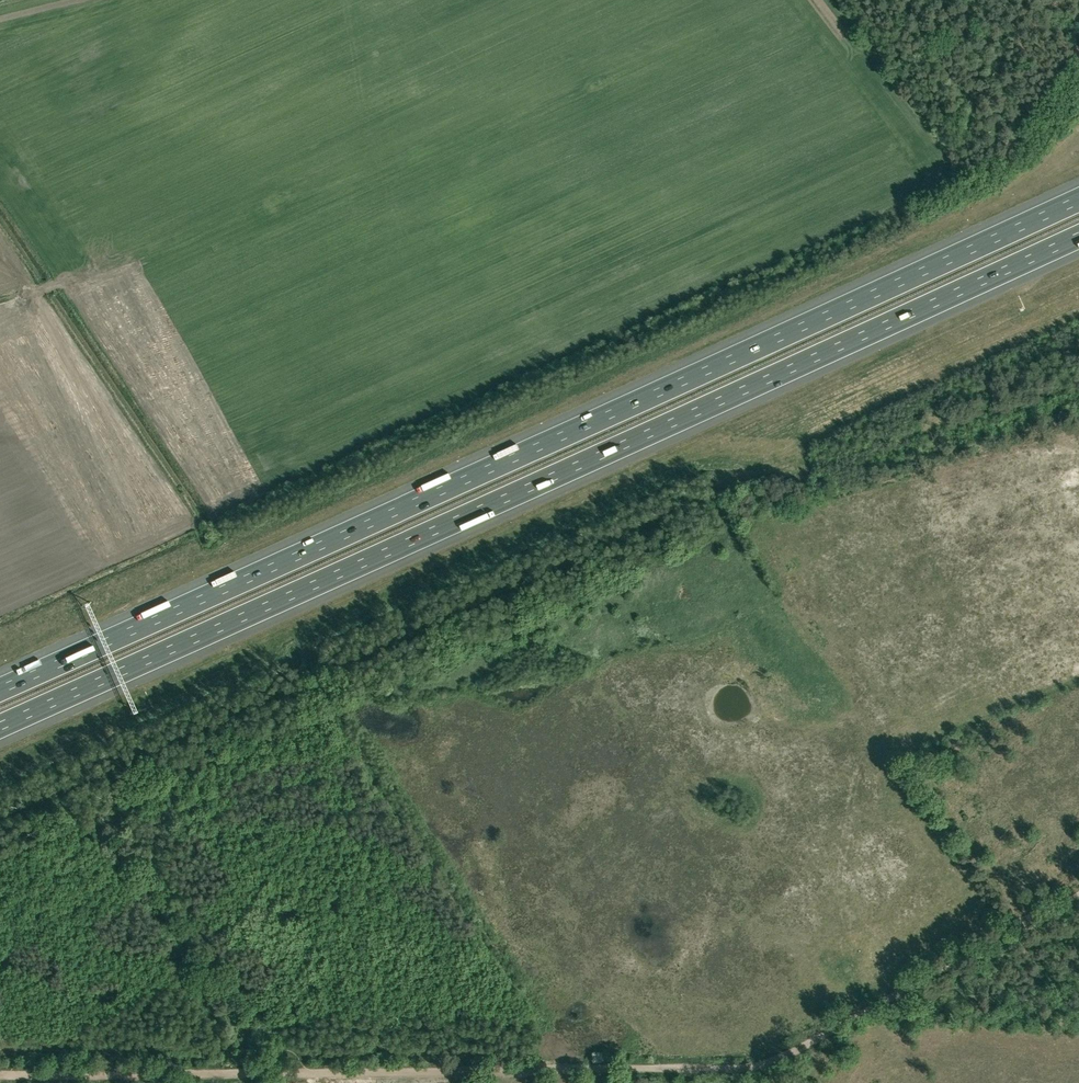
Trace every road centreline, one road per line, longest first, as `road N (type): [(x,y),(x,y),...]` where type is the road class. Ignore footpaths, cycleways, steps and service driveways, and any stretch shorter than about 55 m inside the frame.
road 1 (motorway): [(0,726),(1078,236)]
road 2 (motorway): [(1078,199),(0,689)]
road 3 (track): [(762,1075),(0,1078)]
road 4 (track): [(1078,896),(762,1075)]

